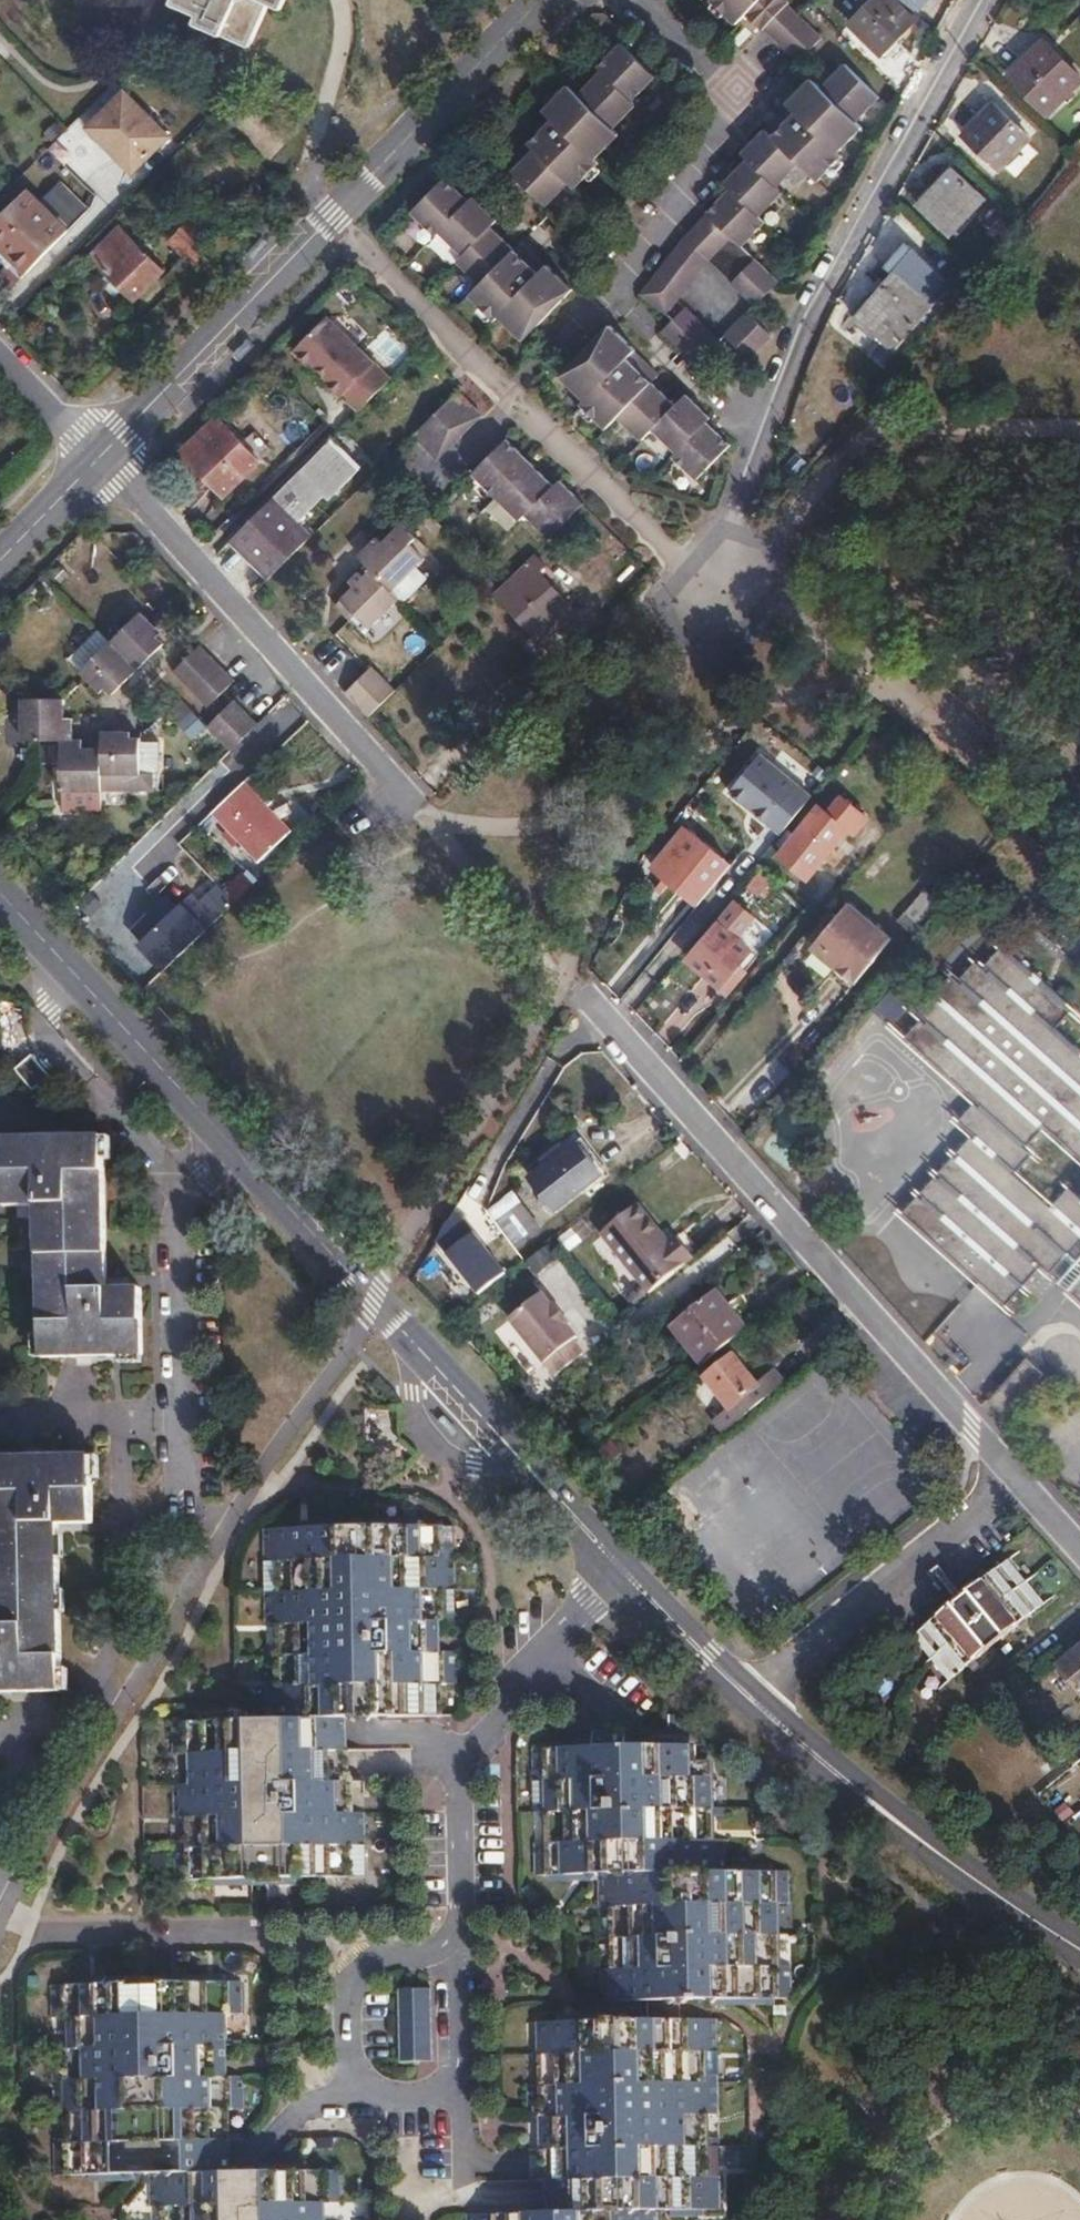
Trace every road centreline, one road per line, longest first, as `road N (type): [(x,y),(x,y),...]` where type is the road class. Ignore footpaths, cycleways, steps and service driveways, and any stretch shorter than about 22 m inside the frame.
road 1 (tertiary): [(0,893),(621,1568)]
road 2 (residential): [(541,0),(96,460)]
road 3 (residential): [(1016,1472),(588,1000)]
road 4 (residential): [(987,0),(809,327),(749,486)]
road 5 (residential): [(648,0),(727,71),(734,100),(686,190),(564,336)]
road 6 (residential): [(621,1568),(456,1764),(457,1920)]
road 7 (tertiary): [(754,1701),(961,1872),(1079,1950)]
road 8 (residential): [(1016,1472),(754,1701)]
road 9 (residential): [(457,1920),(440,1949),(372,1963),(352,1982),(349,2057),(363,2081),(407,2100),(462,2090)]
road 10 (residential): [(408,802),(225,603)]
road 11 (residential): [(225,603),(96,460)]
road 12 (tertiary): [(621,1568),(754,1701)]
road 13 (residential): [(91,721),(136,712),(225,603)]
road 14 (residential): [(462,2090),(457,1920)]
road 15 (residential): [(96,460),(0,561)]
road 16 (residential): [(96,460),(0,360)]

